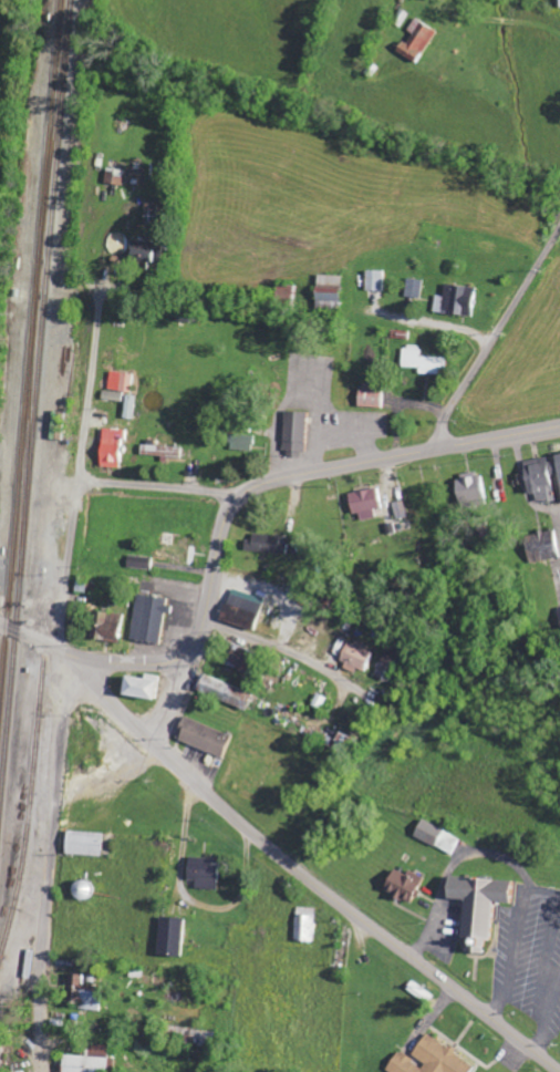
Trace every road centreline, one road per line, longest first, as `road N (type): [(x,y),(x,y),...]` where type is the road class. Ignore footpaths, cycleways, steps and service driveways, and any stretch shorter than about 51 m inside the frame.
road 1 (secondary): [(0,622),(86,657),(172,658),(196,636),(222,525),(246,491),(278,477),(559,424)]
road 2 (secondary): [(559,1068),(272,846),(152,739)]
road 3 (residential): [(64,650),(101,281)]
road 4 (residential): [(38,1009),(64,650)]
road 5 (residential): [(436,446),(446,416),(559,229)]
road 6 (residential): [(204,618),(307,658),(354,688)]
road 7 (residential): [(240,495),(80,481)]

